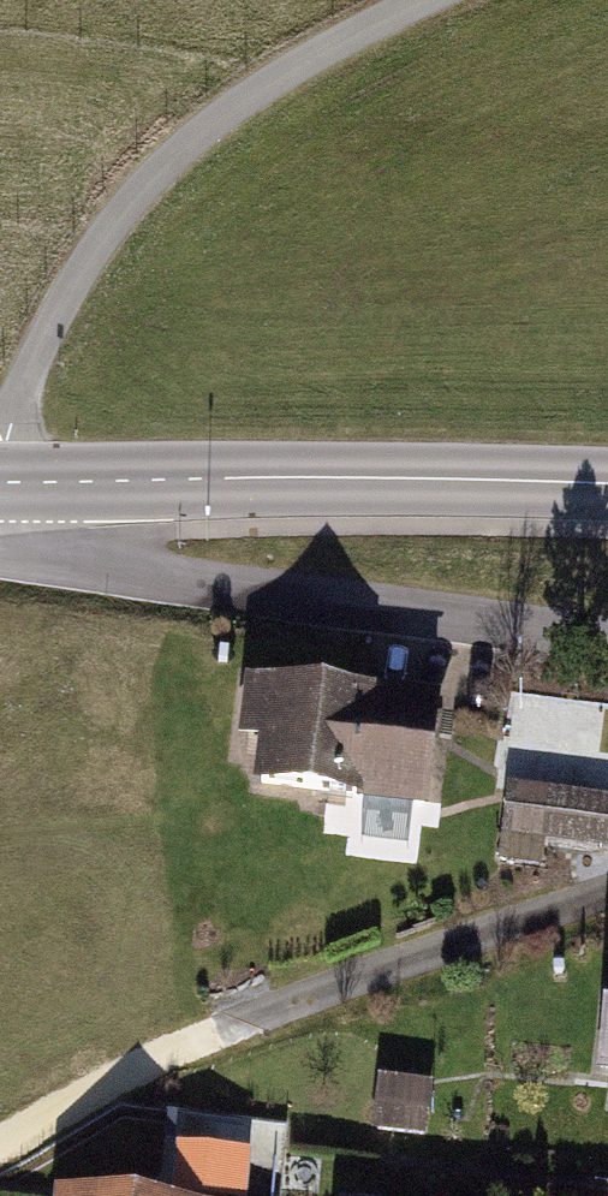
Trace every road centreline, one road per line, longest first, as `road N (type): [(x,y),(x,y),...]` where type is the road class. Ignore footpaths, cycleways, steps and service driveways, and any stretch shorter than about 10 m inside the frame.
road 1 (residential): [(4,483),(22,397),(84,276),(162,170),(320,57),(439,0)]
road 2 (track): [(607,884),(224,1038),(61,1116),(0,1155)]
road 3 (residential): [(4,483),(9,522),(22,543),(70,568),(607,638)]
road 4 (tertiary): [(4,483),(607,482)]

